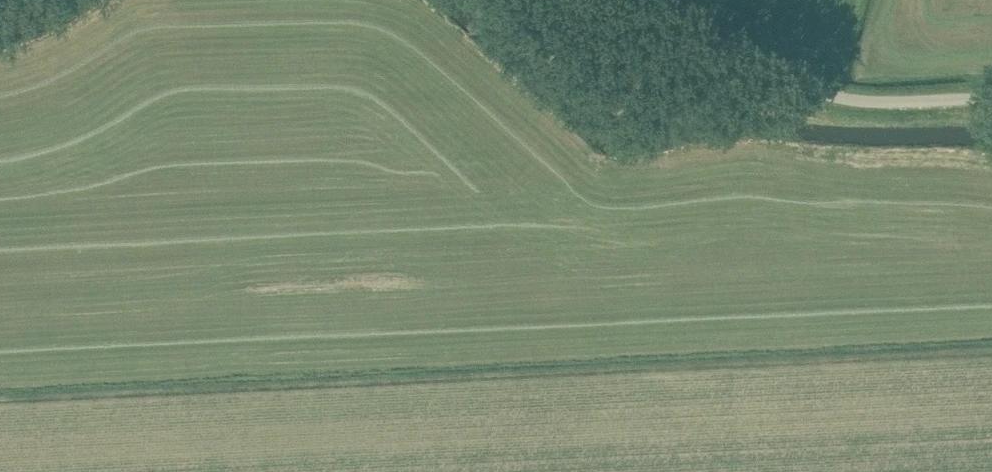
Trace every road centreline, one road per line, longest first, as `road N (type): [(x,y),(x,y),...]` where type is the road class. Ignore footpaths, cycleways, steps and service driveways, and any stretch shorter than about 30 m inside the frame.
road 1 (unclassified): [(613,0),(813,101),(873,109),(991,101)]

